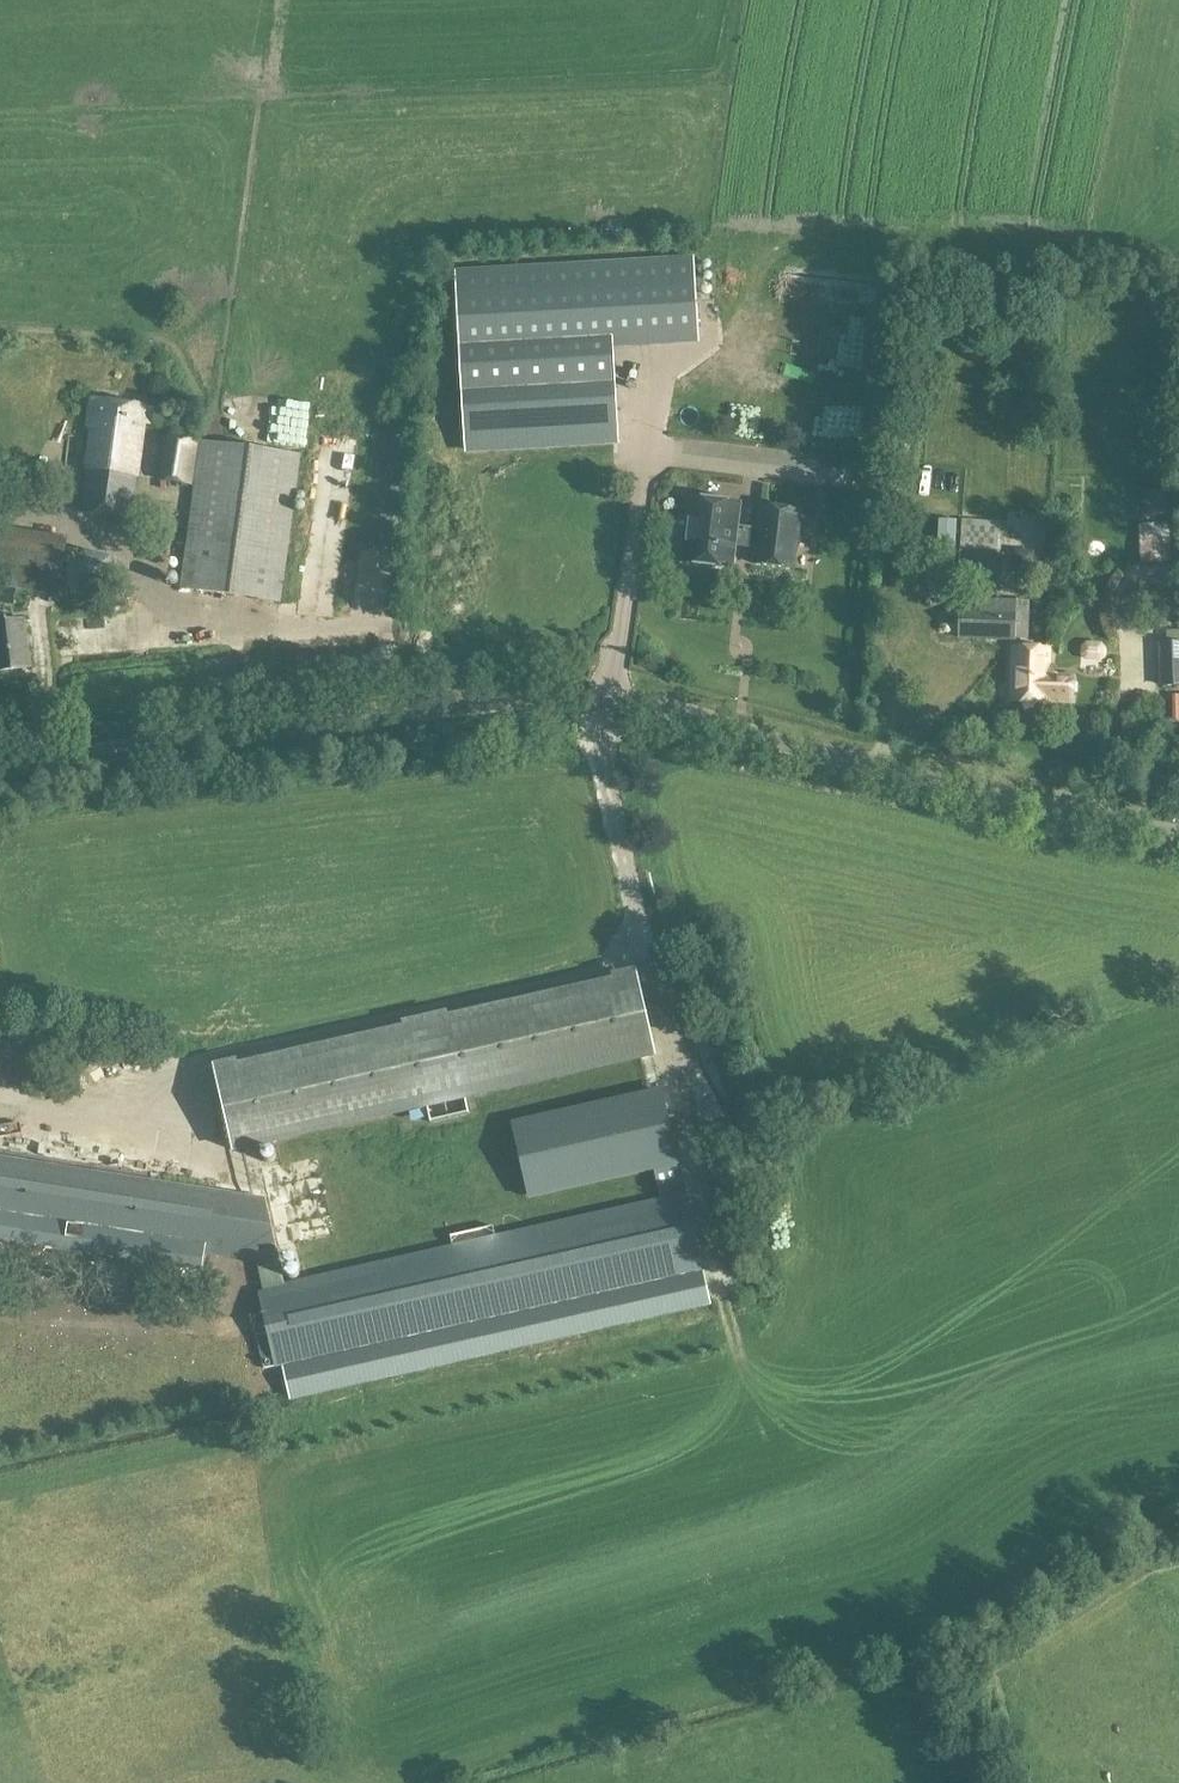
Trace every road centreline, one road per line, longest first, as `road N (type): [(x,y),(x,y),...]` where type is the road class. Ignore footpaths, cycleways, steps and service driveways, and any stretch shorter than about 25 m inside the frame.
road 1 (unclassified): [(1178,847),(594,704),(473,710),(0,766)]

